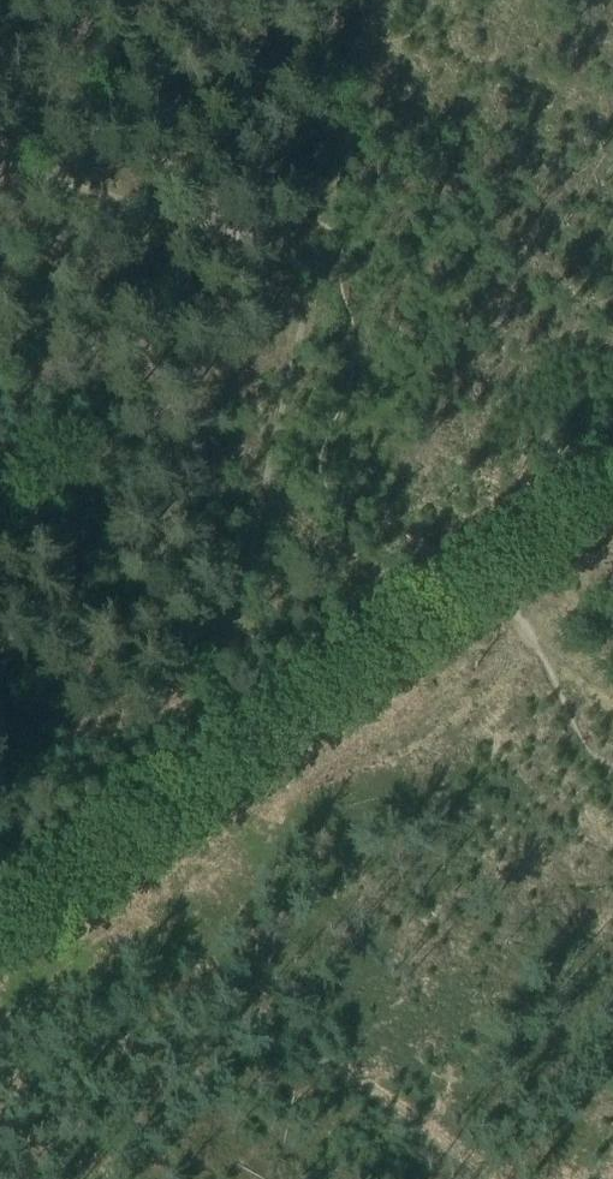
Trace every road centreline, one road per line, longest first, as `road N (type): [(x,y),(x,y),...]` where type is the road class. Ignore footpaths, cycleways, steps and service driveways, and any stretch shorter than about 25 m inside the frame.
road 1 (track): [(231,750),(229,693),(296,430),(321,266),(0,164)]
road 2 (track): [(231,750),(612,475)]
road 3 (track): [(0,914),(231,750)]

